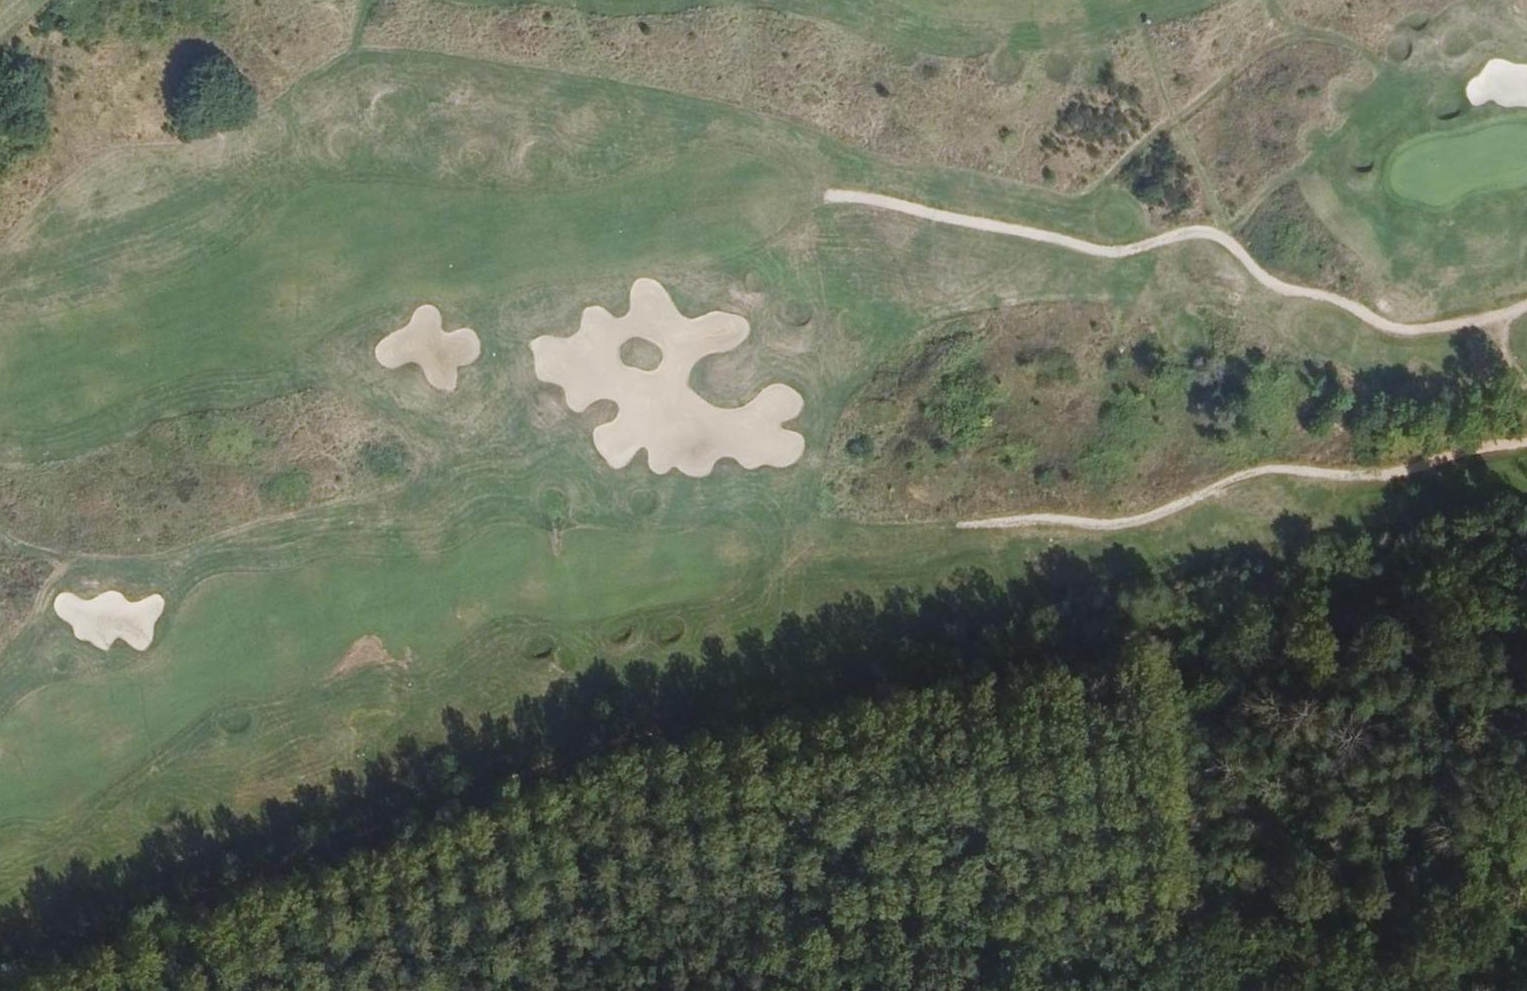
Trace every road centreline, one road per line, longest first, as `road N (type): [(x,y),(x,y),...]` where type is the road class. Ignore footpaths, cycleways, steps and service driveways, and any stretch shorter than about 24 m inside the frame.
road 1 (track): [(0,967),(566,744),(1470,553),(1526,548)]

